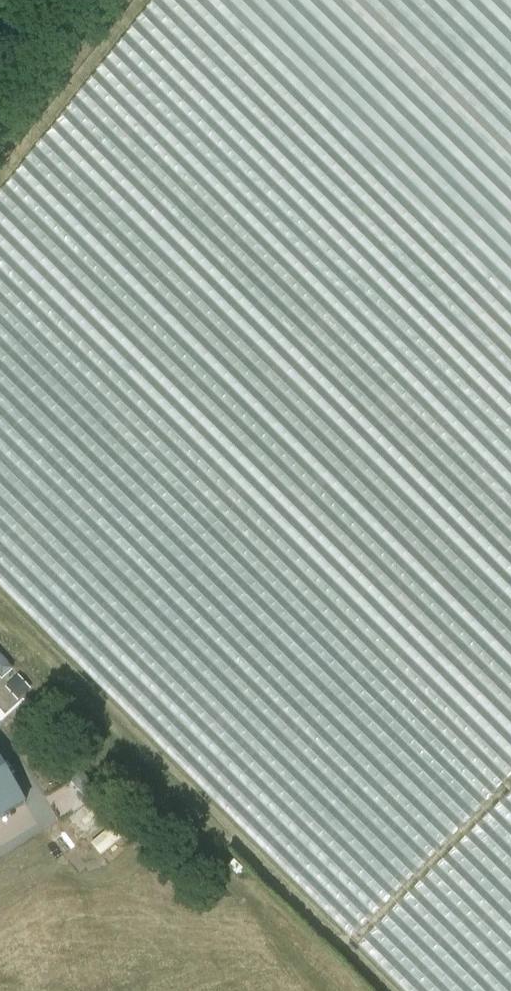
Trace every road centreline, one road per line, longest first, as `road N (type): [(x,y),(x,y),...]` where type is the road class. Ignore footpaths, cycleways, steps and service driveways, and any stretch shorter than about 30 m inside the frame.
road 1 (unclassified): [(0,96),(73,0)]

